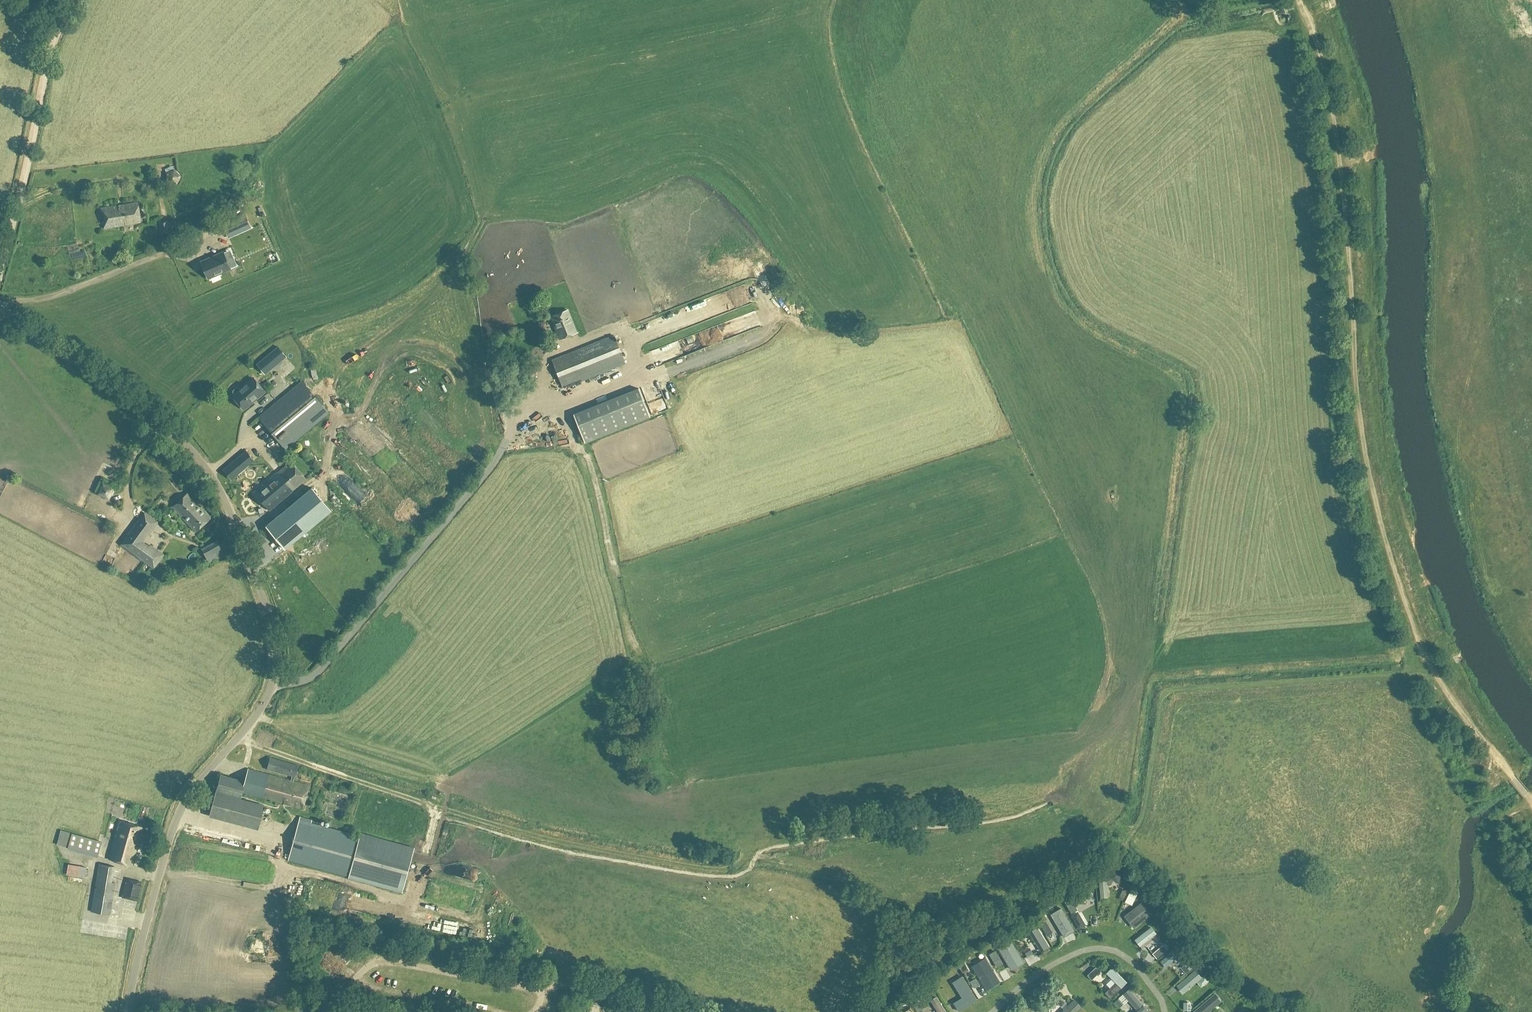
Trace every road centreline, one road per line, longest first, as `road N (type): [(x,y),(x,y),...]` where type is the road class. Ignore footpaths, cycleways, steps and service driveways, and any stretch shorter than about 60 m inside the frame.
road 1 (unclassified): [(129,1011),(180,805),(272,693),(270,615),(200,461),(117,388),(0,310)]
road 2 (track): [(1297,0),(1338,140),(1371,497),(1403,604),(1436,671)]
road 3 (track): [(872,1011),(1125,848)]
road 4 (track): [(0,258),(46,58),(68,0)]
road 5 (track): [(1125,848),(1172,878),(1208,938),(1273,1011)]
road 6 (track): [(1436,671),(1531,800)]

